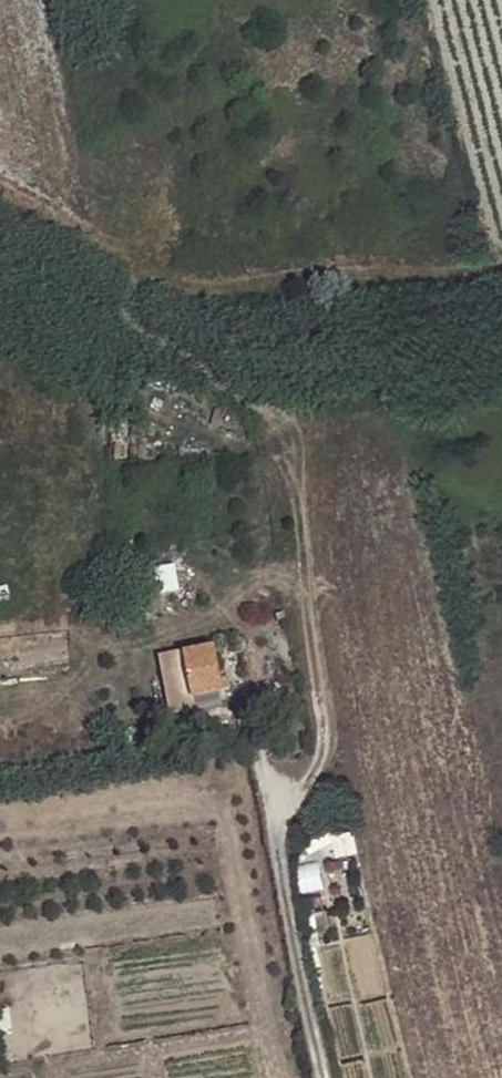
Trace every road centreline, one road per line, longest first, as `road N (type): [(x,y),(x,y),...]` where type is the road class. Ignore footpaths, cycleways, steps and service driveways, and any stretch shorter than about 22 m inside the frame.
road 1 (track): [(148,269),(129,295),(126,313),(139,330),(184,352),(280,424),(297,464),(323,751),(276,829)]
road 2 (track): [(501,272),(326,273),(211,288),(162,278),(121,253)]
road 3 (residential): [(261,756),(325,1077)]

